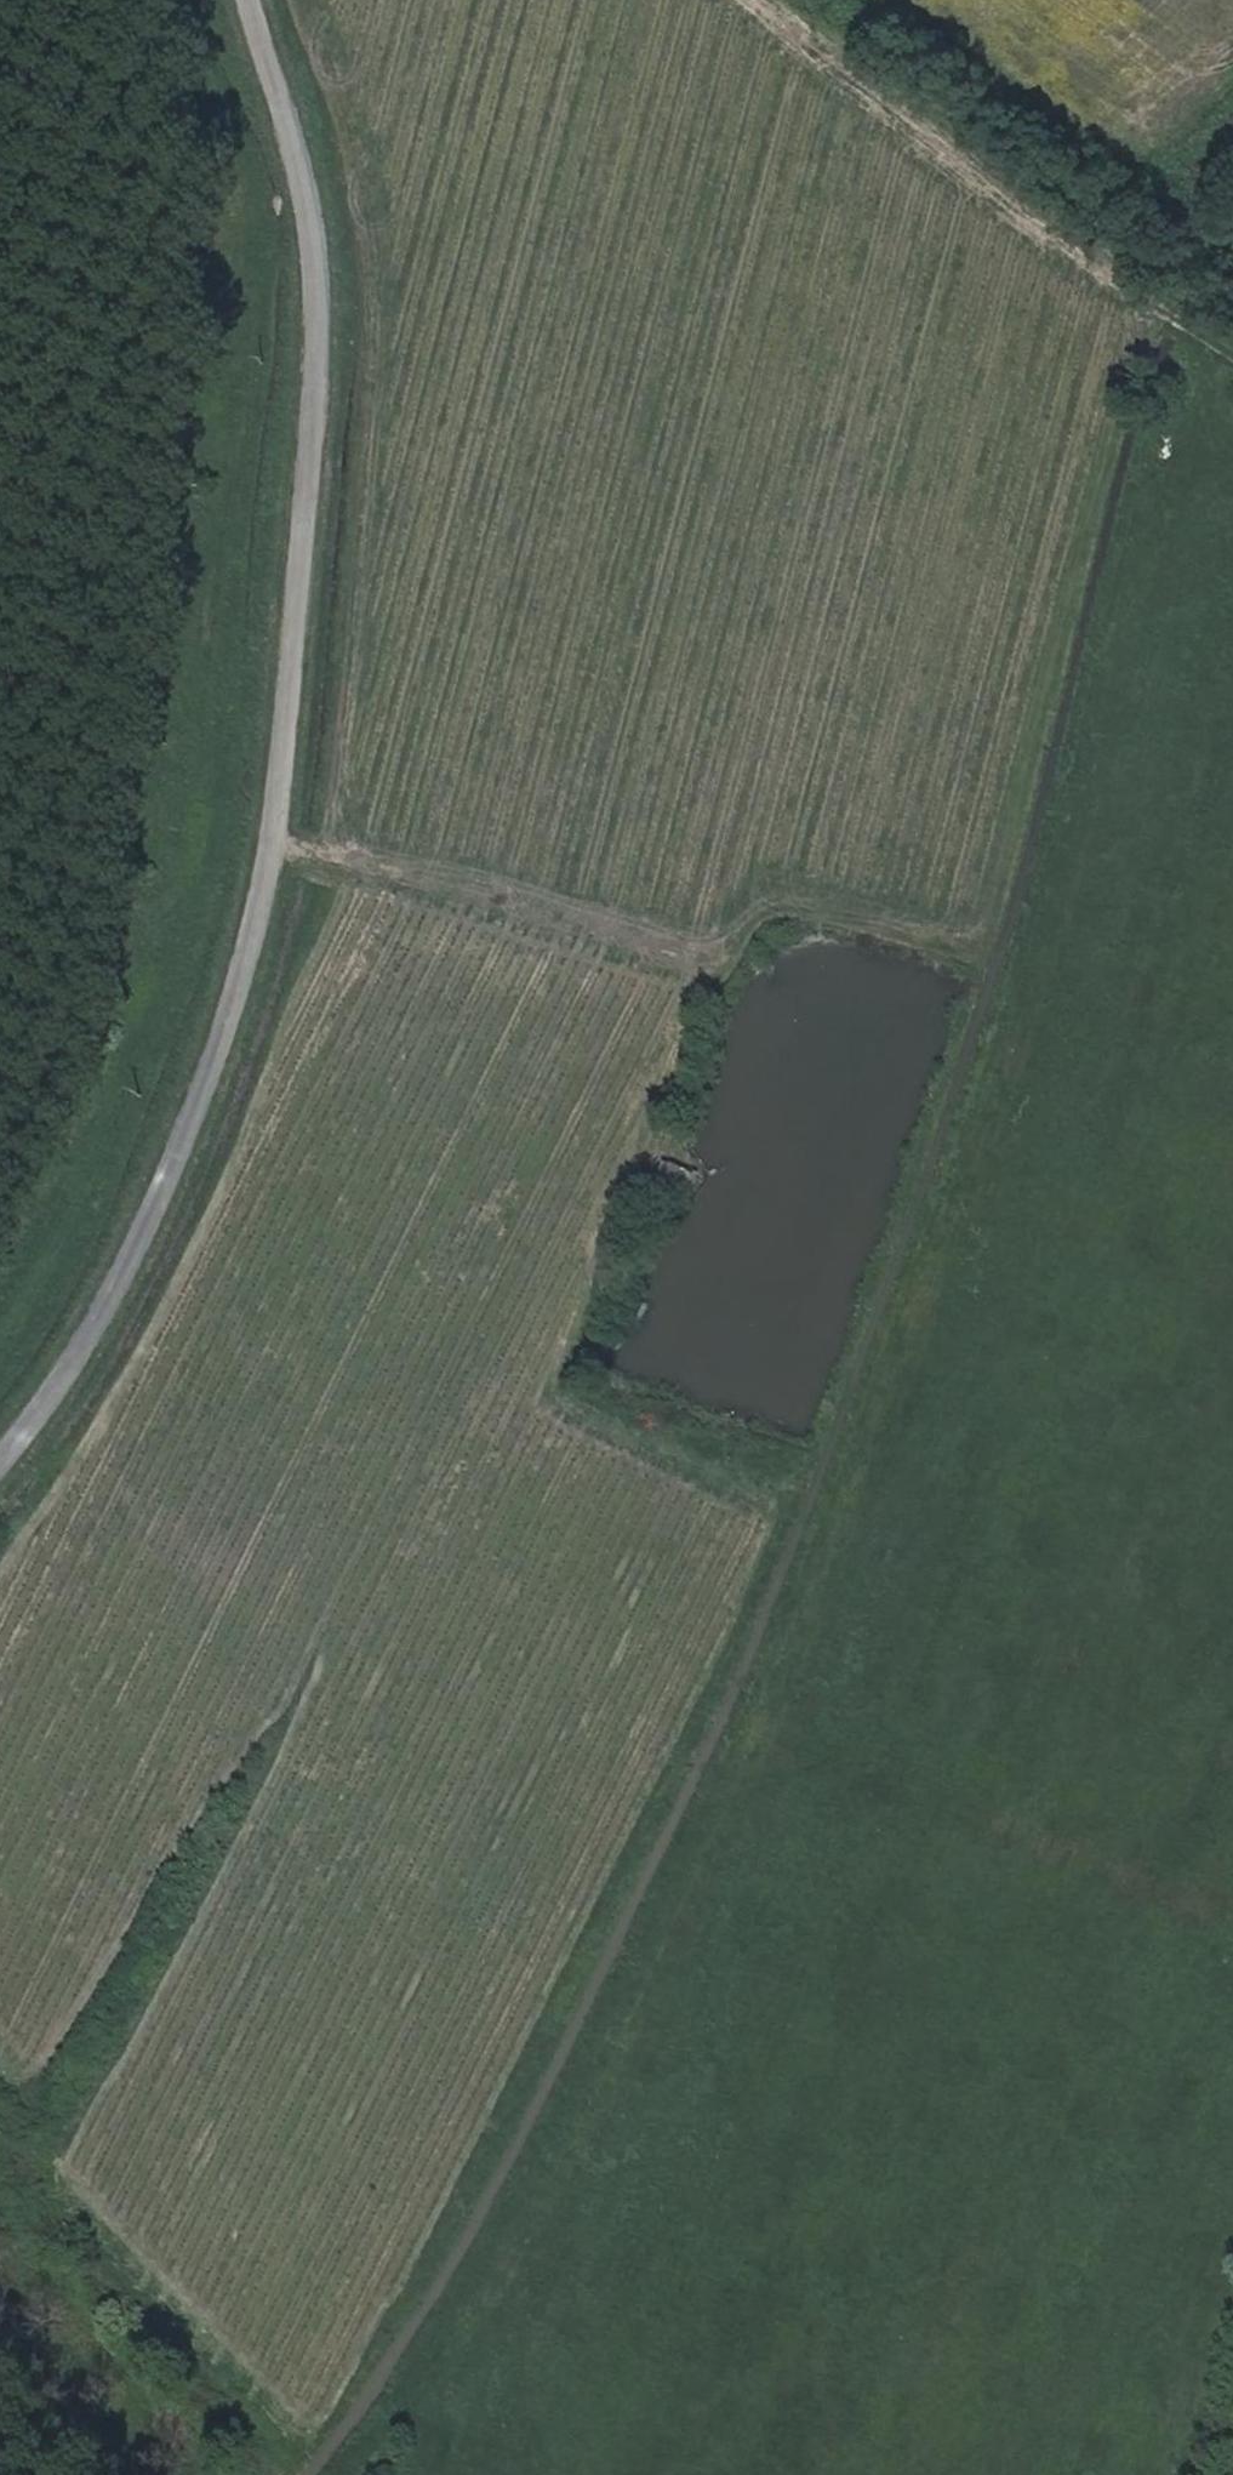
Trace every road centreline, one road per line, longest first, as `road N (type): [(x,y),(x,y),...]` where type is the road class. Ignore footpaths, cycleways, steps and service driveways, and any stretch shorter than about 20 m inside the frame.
road 1 (unclassified): [(0,1467),(98,1328),(163,1189),(255,948),(276,851),(308,545),(322,253),(301,150),(249,0)]
road 2 (track): [(1232,357),(752,0)]

